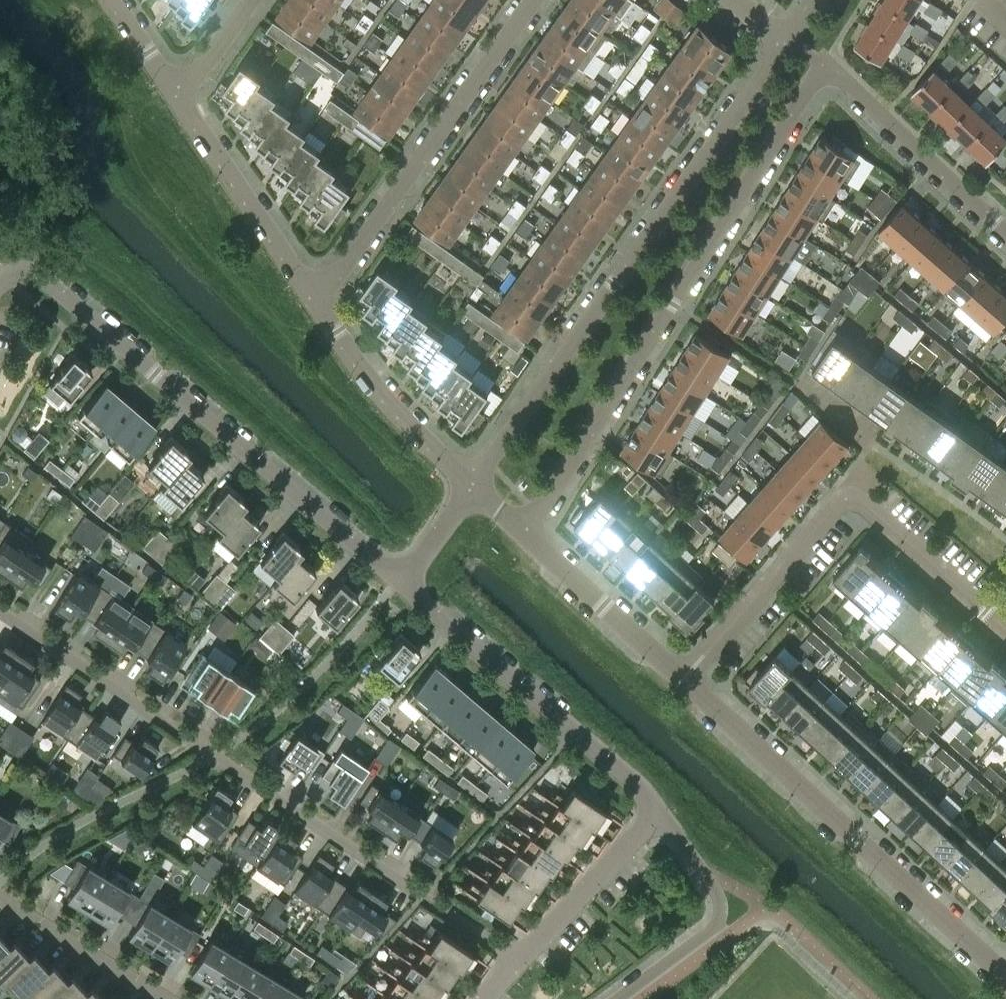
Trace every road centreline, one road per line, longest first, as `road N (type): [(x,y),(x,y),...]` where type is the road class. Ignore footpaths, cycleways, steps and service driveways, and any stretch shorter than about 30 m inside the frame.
road 1 (residential): [(0,611),(516,962)]
road 2 (residential): [(523,534),(826,67)]
road 3 (residential): [(475,490),(789,39)]
road 4 (residential): [(0,284),(24,274),(45,281),(398,583)]
road 5 (residential): [(685,682),(855,500),(1005,632)]
road 6 (residential): [(685,682),(1005,978)]
road 7 (residential): [(314,297),(532,0)]
road 8 (residential): [(398,583),(660,814)]
road 9 (residential): [(314,297),(395,413),(475,490)]
road 10 (residential): [(660,814),(708,876),(720,913),(616,998)]
road 11 (residential): [(177,92),(314,297)]
road 12 (residential): [(1005,233),(826,67)]
road 13 (residential): [(523,534),(685,682)]
road 14 (residential): [(660,814),(516,962)]
road 15 (residential): [(161,998),(0,901)]
road 16 (residential): [(398,583),(475,490)]

